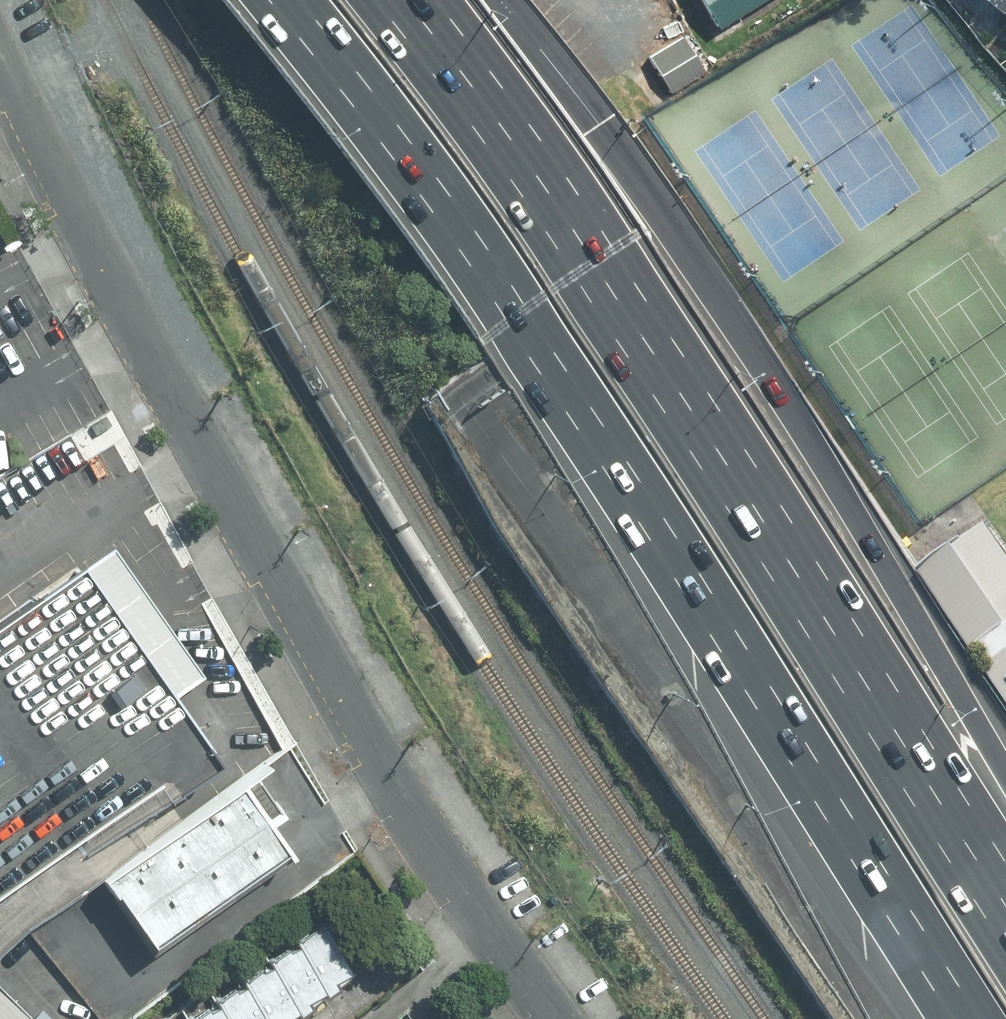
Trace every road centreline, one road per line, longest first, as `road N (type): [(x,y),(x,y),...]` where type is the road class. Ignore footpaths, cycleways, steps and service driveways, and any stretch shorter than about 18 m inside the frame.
road 1 (motorway): [(984,1018),(607,414),(310,0)]
road 2 (motorway): [(386,0),(581,270),(1005,944)]
road 3 (unclassified): [(558,1018),(395,784),(206,457),(0,59)]
road 4 (motorway): [(499,0),(599,125),(777,381),(1005,766)]

